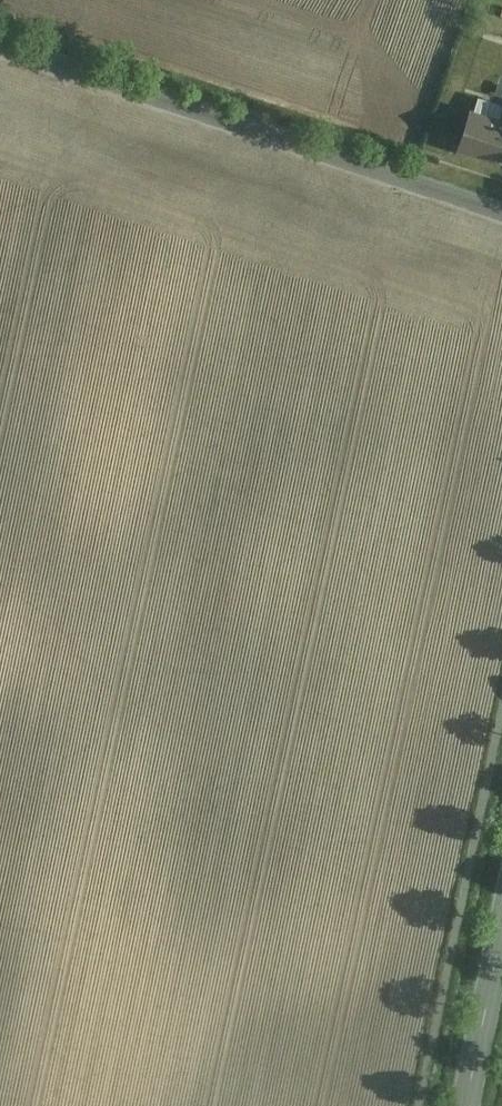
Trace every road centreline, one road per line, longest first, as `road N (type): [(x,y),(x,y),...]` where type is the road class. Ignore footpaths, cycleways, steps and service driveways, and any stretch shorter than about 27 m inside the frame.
road 1 (unclassified): [(501,212),(0,45)]
road 2 (secondary): [(501,939),(467,1105)]

